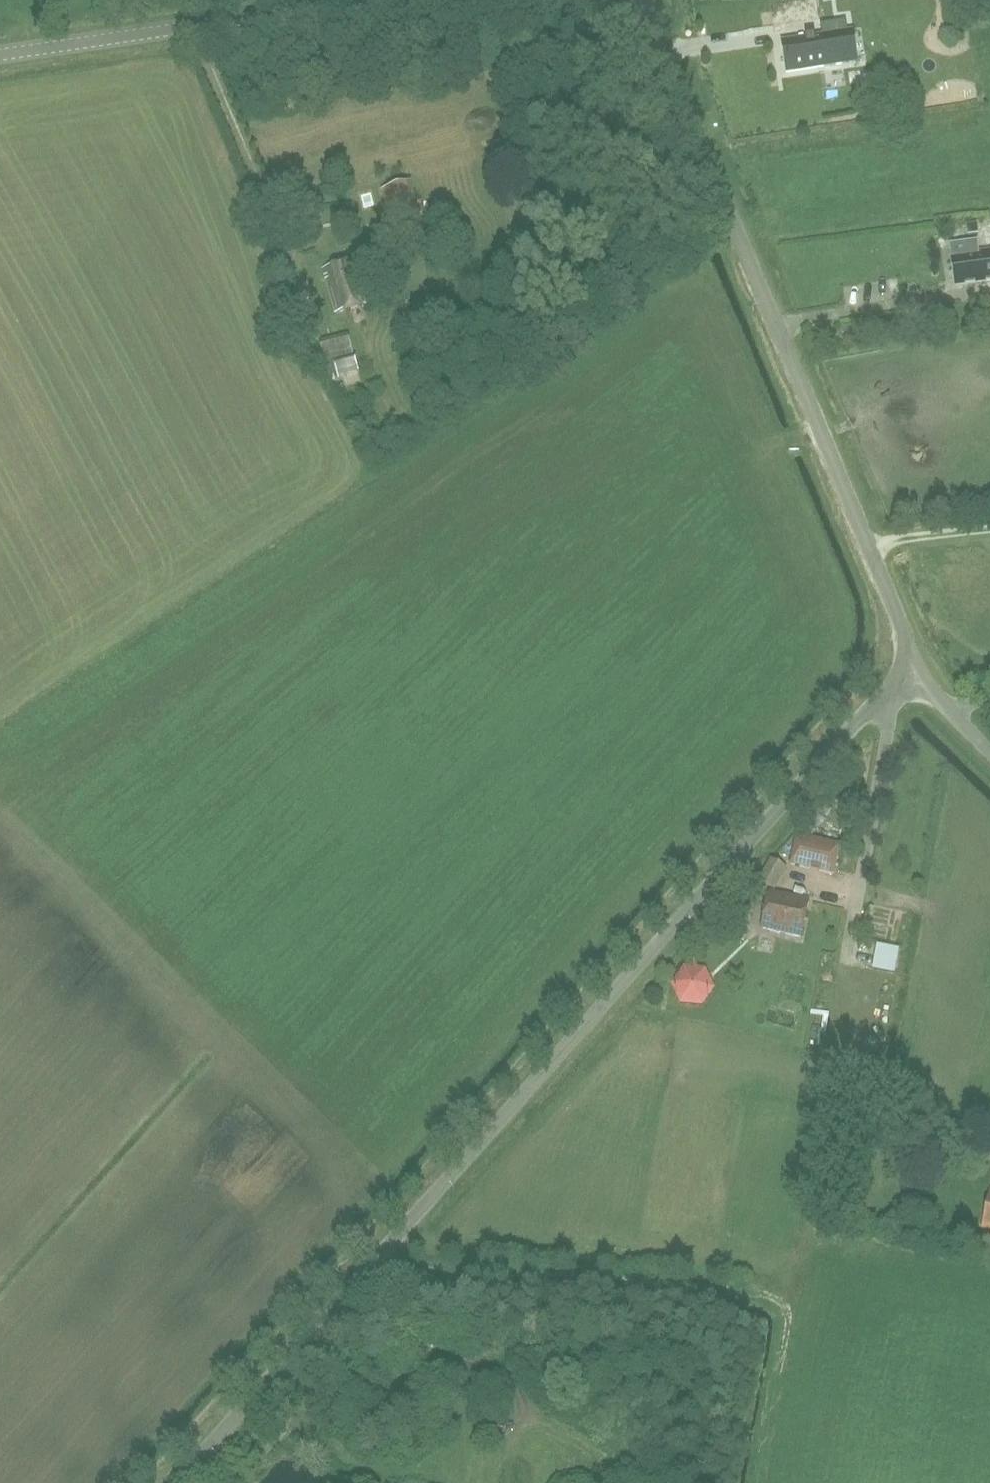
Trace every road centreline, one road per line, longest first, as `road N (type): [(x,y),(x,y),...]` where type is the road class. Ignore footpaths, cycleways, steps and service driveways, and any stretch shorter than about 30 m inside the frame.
road 1 (unclassified): [(176,1482),(853,727),(889,701)]
road 2 (unclassified): [(918,669),(644,0)]
road 3 (tertiary): [(0,55),(377,0)]
road 4 (unclassified): [(889,701),(863,875)]
road 5 (track): [(989,530),(866,543)]

